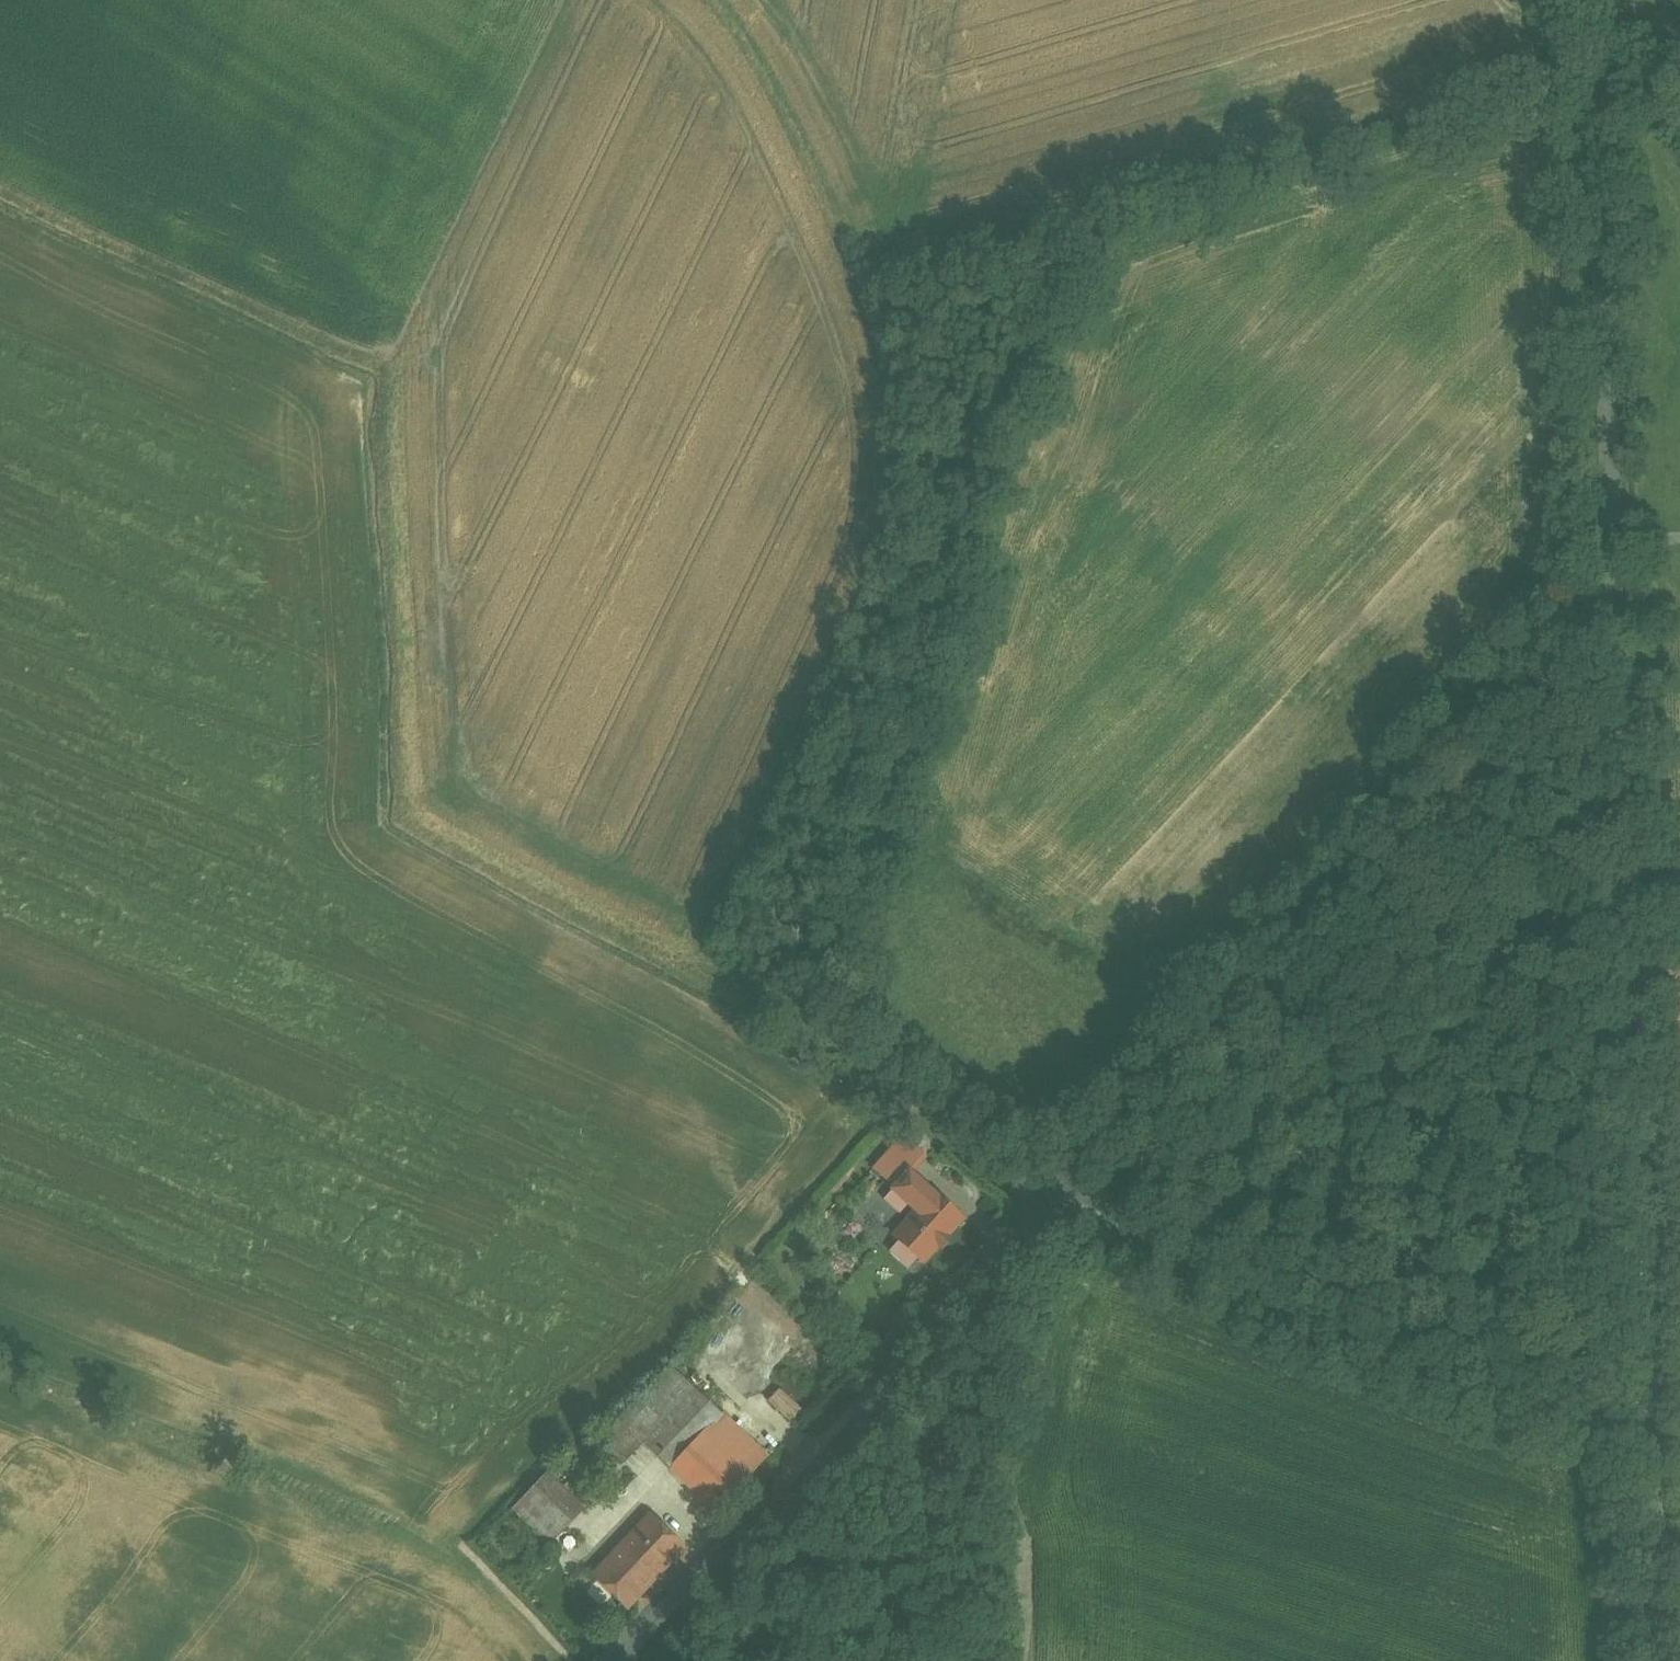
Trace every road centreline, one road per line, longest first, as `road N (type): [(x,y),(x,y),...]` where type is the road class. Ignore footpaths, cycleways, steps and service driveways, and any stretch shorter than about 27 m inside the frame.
road 1 (unclassified): [(1657,1443),(1590,41)]
road 2 (unclassified): [(619,1660),(1045,1197),(1657,1443)]
road 3 (unclassified): [(1666,1660),(1657,1443)]

